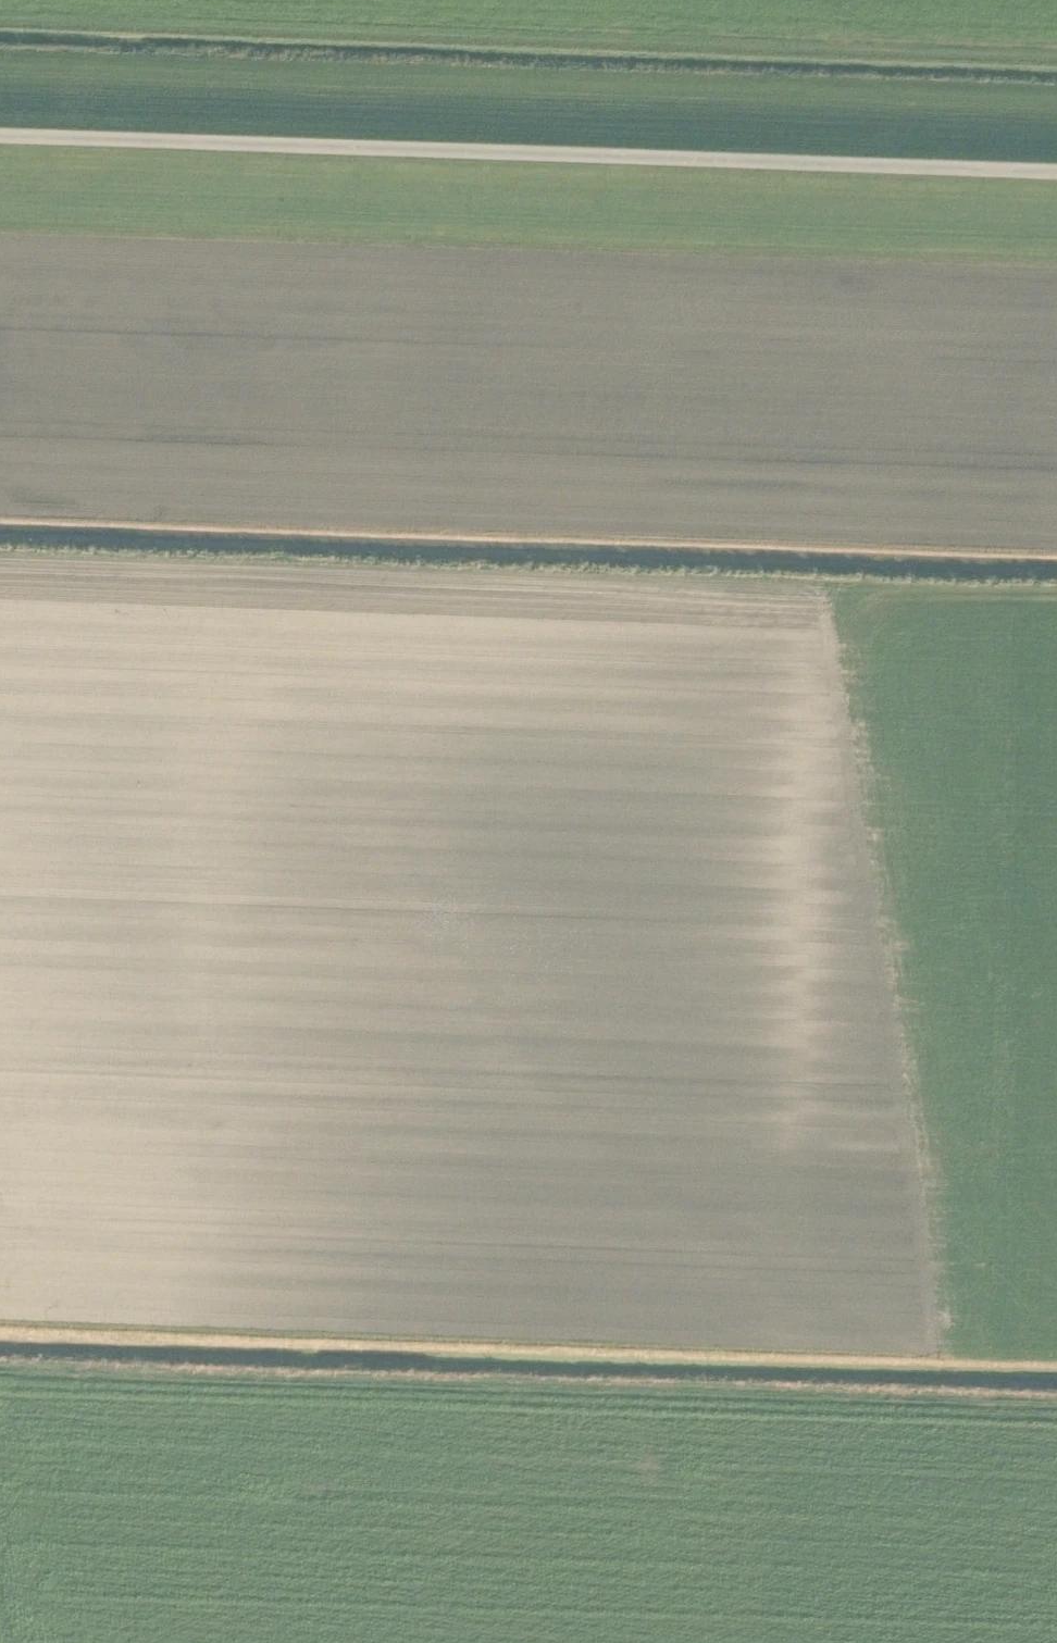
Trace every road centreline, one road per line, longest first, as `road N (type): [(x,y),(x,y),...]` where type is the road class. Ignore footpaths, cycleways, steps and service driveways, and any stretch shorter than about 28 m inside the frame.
road 1 (track): [(0,136),(1056,175)]

